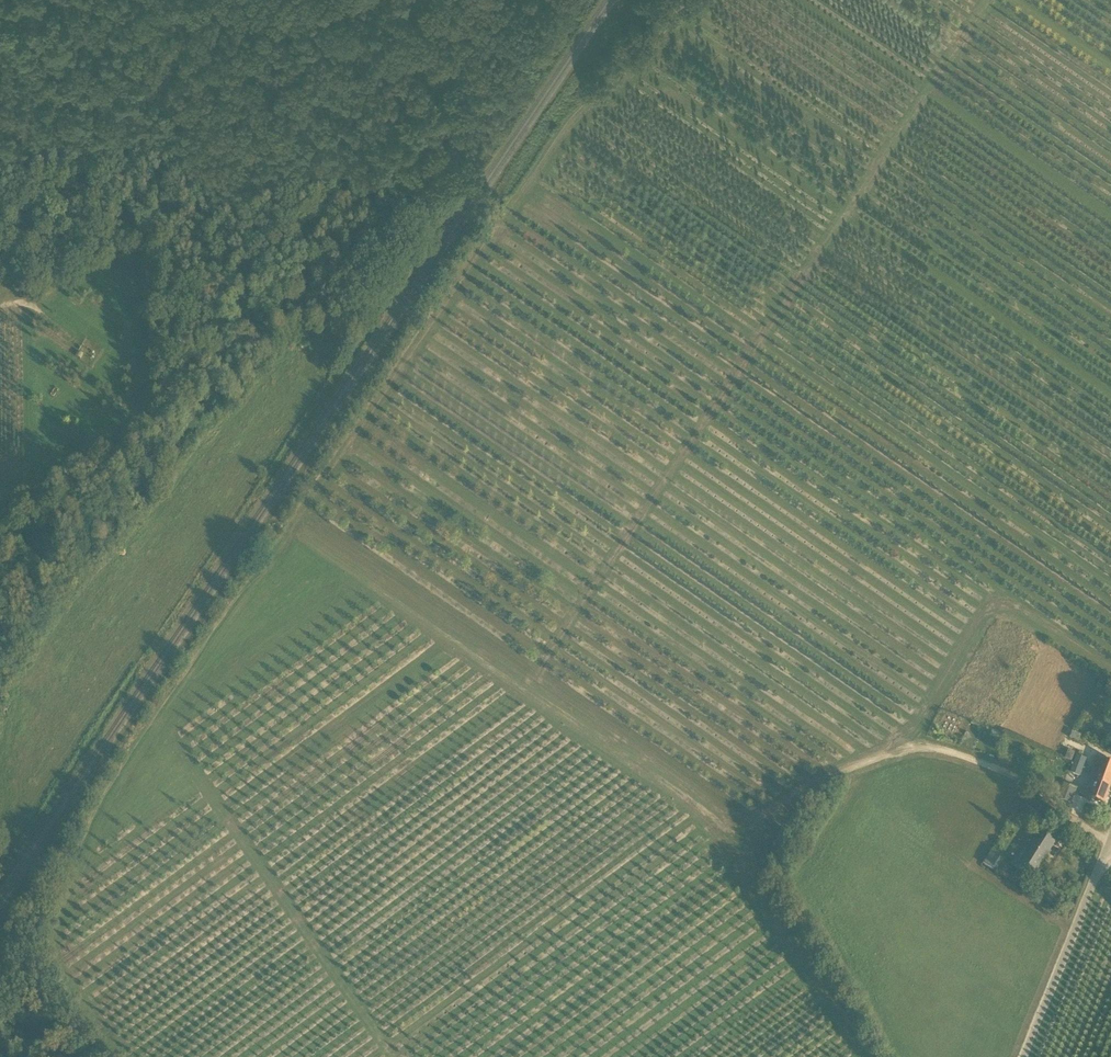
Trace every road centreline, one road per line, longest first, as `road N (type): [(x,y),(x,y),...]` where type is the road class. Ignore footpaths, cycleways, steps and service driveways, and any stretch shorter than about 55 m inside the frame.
road 1 (track): [(0,951),(293,531),(719,826),(743,828),(875,757),(922,747),(1007,773),(1110,843)]
road 2 (unclassified): [(1021,1056),(1110,843)]

